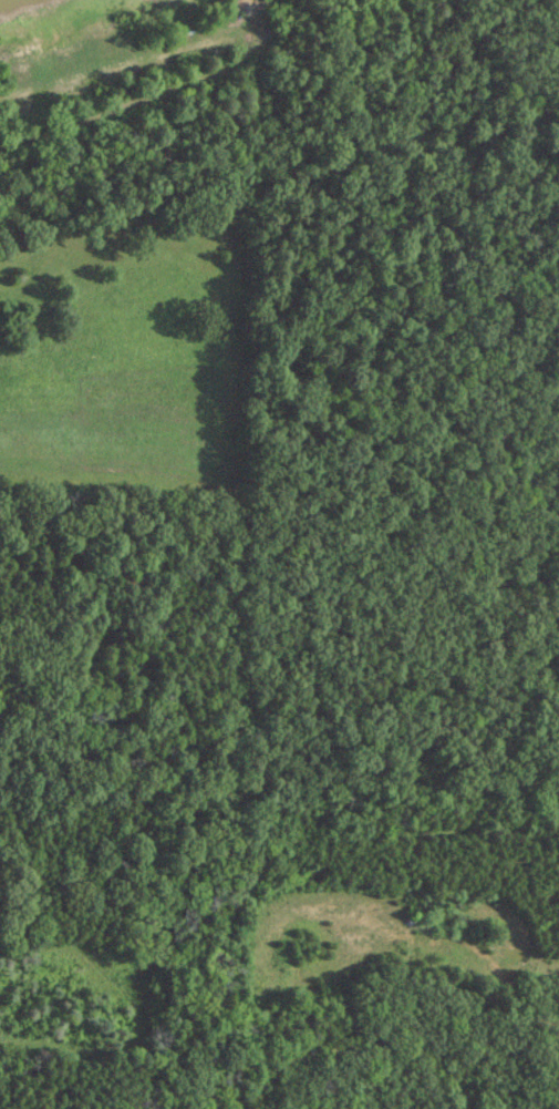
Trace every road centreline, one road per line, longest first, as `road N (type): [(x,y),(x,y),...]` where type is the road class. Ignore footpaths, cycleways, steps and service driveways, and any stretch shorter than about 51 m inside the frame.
road 1 (residential): [(0,149),(206,47)]

